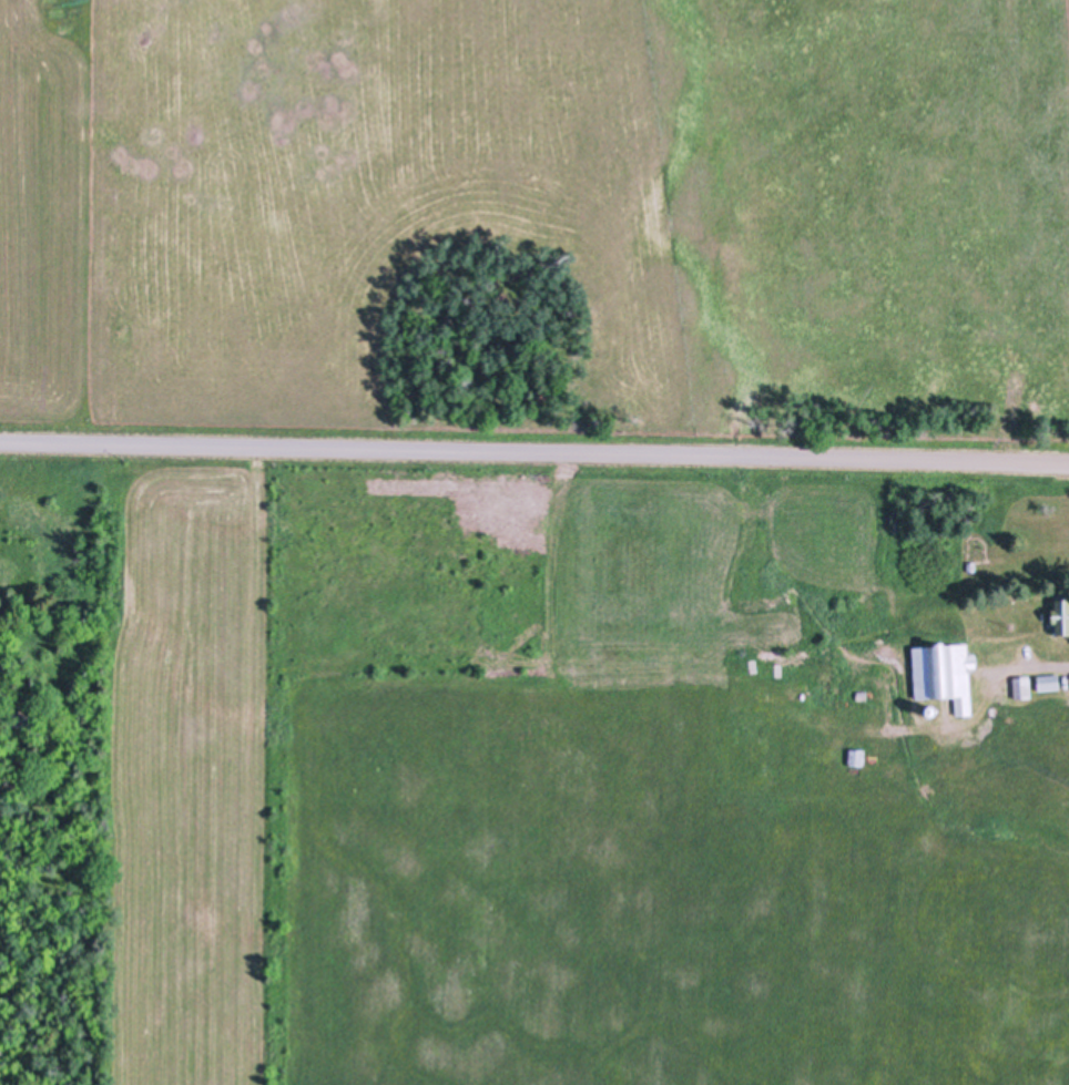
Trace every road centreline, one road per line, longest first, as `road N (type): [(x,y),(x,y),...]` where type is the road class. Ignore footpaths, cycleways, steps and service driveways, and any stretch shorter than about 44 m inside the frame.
road 1 (residential): [(1068,467),(0,443)]

